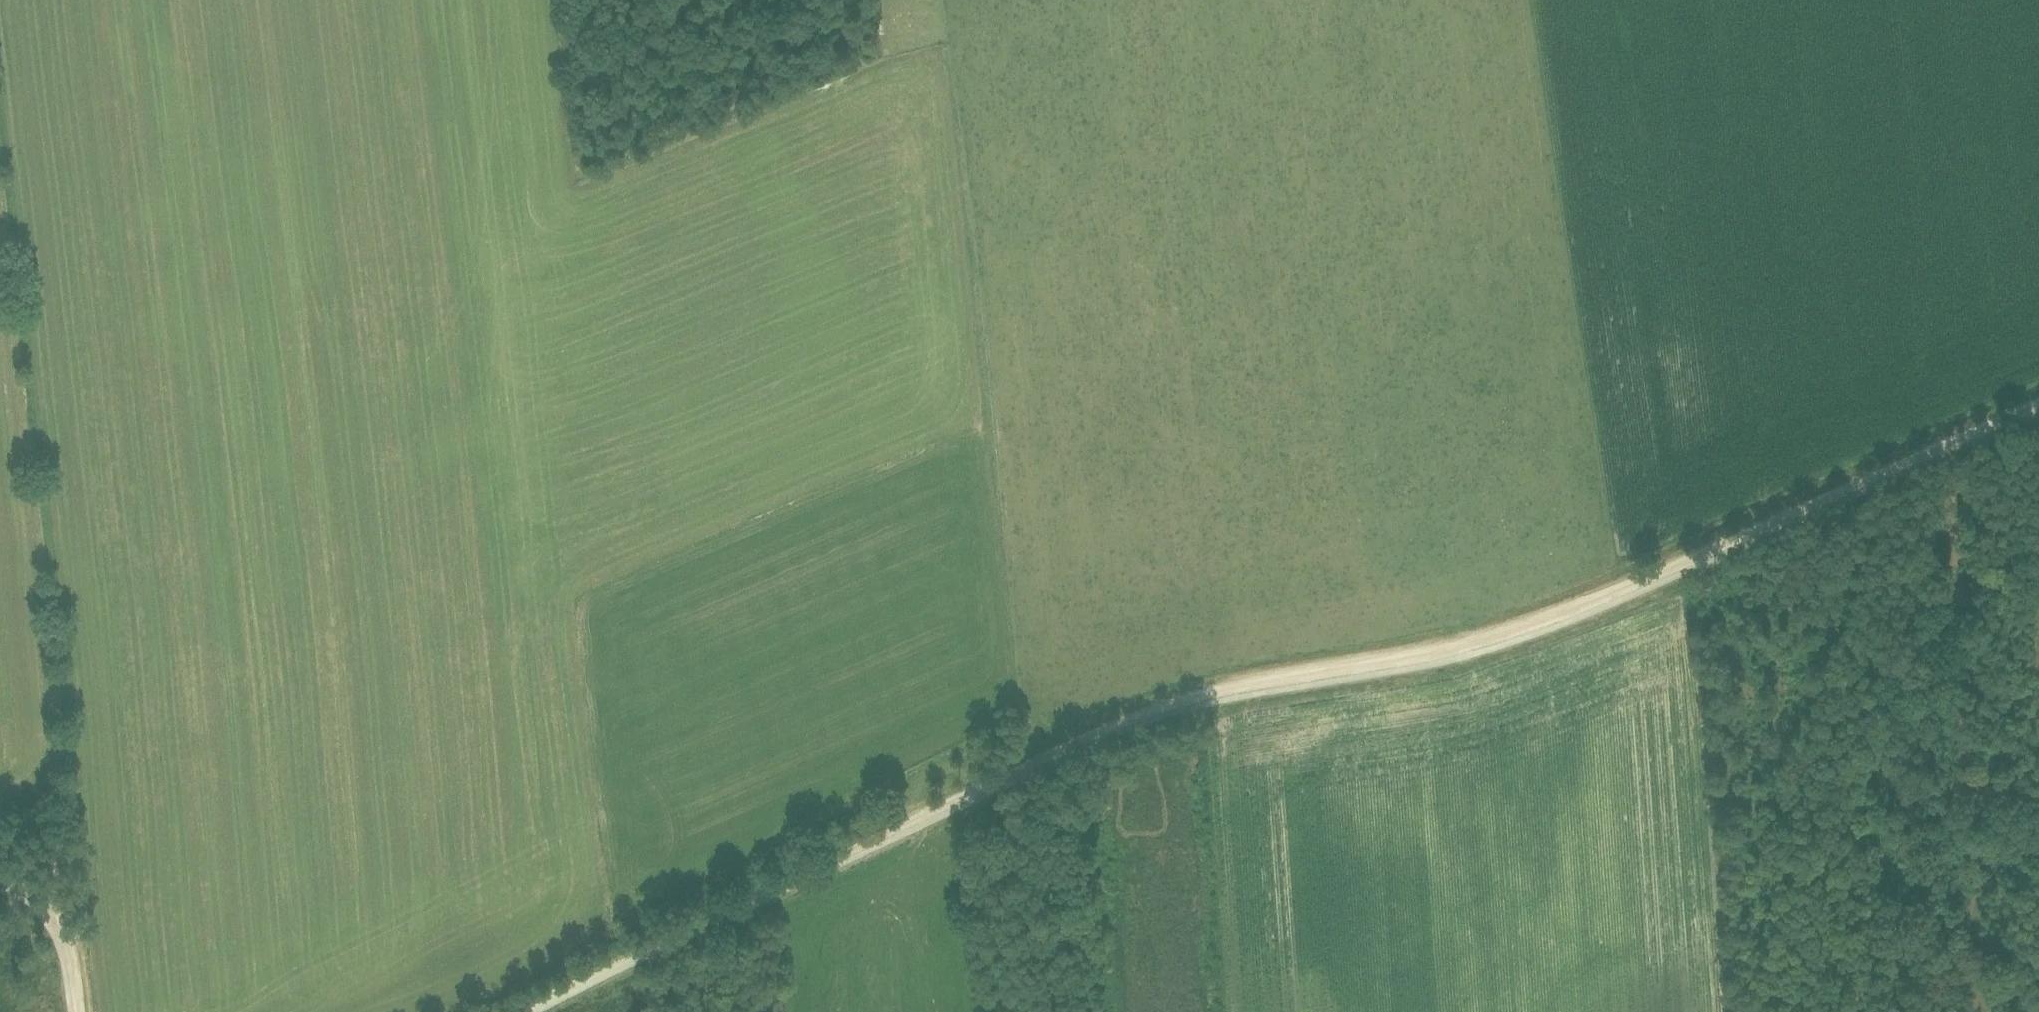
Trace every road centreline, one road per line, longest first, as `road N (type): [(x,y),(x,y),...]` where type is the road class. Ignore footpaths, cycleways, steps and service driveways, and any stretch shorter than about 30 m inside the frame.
road 1 (track): [(2038,400),(1518,624),(1097,721),(509,1011)]
road 2 (track): [(78,1011),(54,911),(0,864)]

